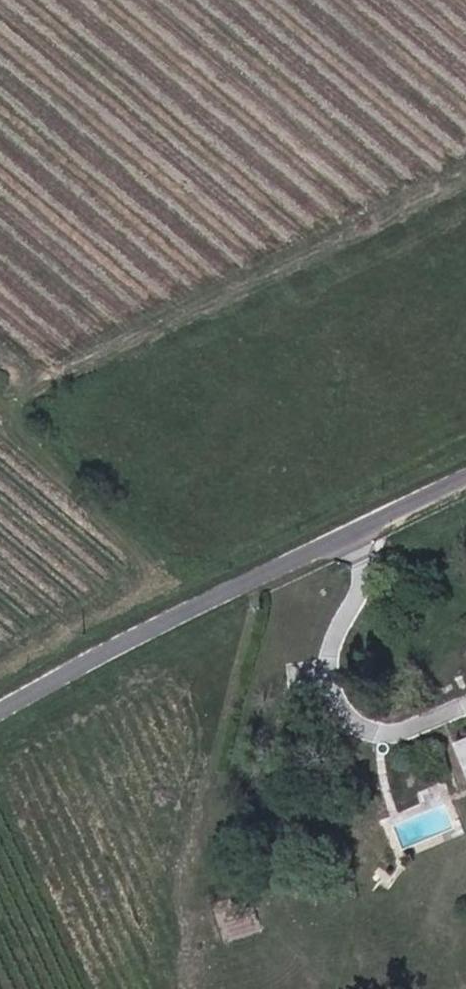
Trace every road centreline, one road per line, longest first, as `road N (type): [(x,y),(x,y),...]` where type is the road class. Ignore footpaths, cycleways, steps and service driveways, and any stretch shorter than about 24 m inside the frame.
road 1 (unclassified): [(465,487),(0,715)]

